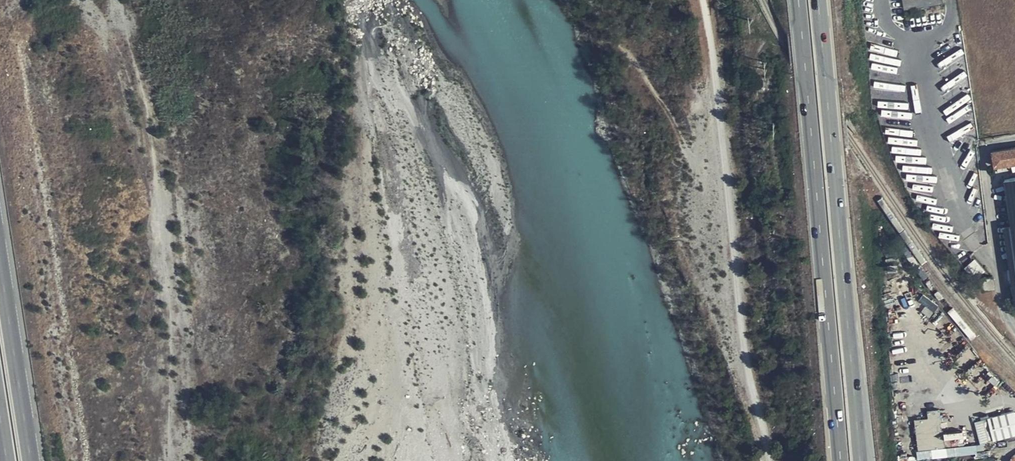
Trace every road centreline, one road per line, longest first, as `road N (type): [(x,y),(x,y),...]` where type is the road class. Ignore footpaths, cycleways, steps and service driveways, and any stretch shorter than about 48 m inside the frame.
road 1 (track): [(703,0),(741,327),(770,460)]
road 2 (primary): [(863,460),(819,0)]
road 3 (primary): [(799,0),(841,460)]
road 4 (trunk): [(31,460),(0,261)]

